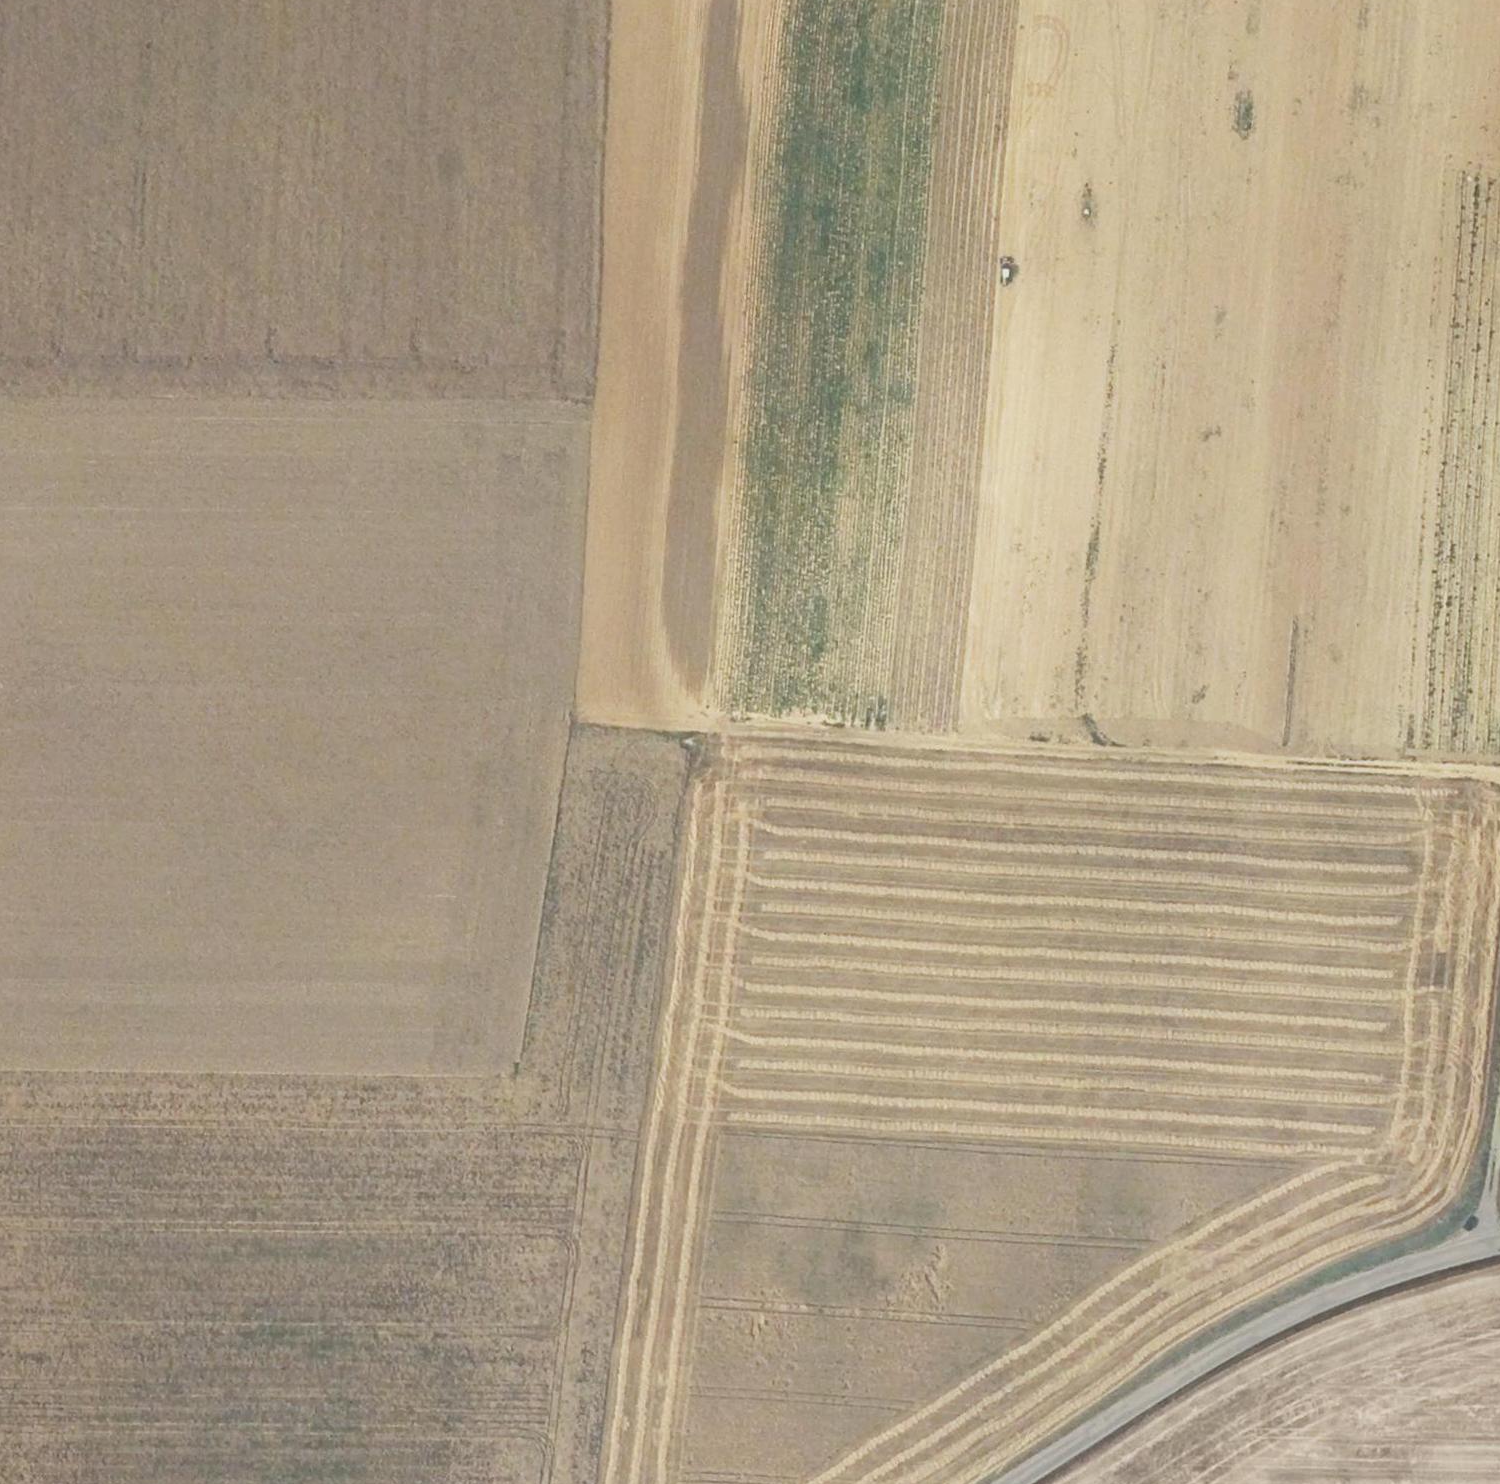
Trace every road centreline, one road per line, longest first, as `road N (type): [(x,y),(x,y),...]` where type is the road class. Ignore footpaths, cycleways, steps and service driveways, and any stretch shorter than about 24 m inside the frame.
road 1 (track): [(1499,776),(728,726)]
road 2 (unclassified): [(1014,1483),(1313,1305),(1499,1241)]

